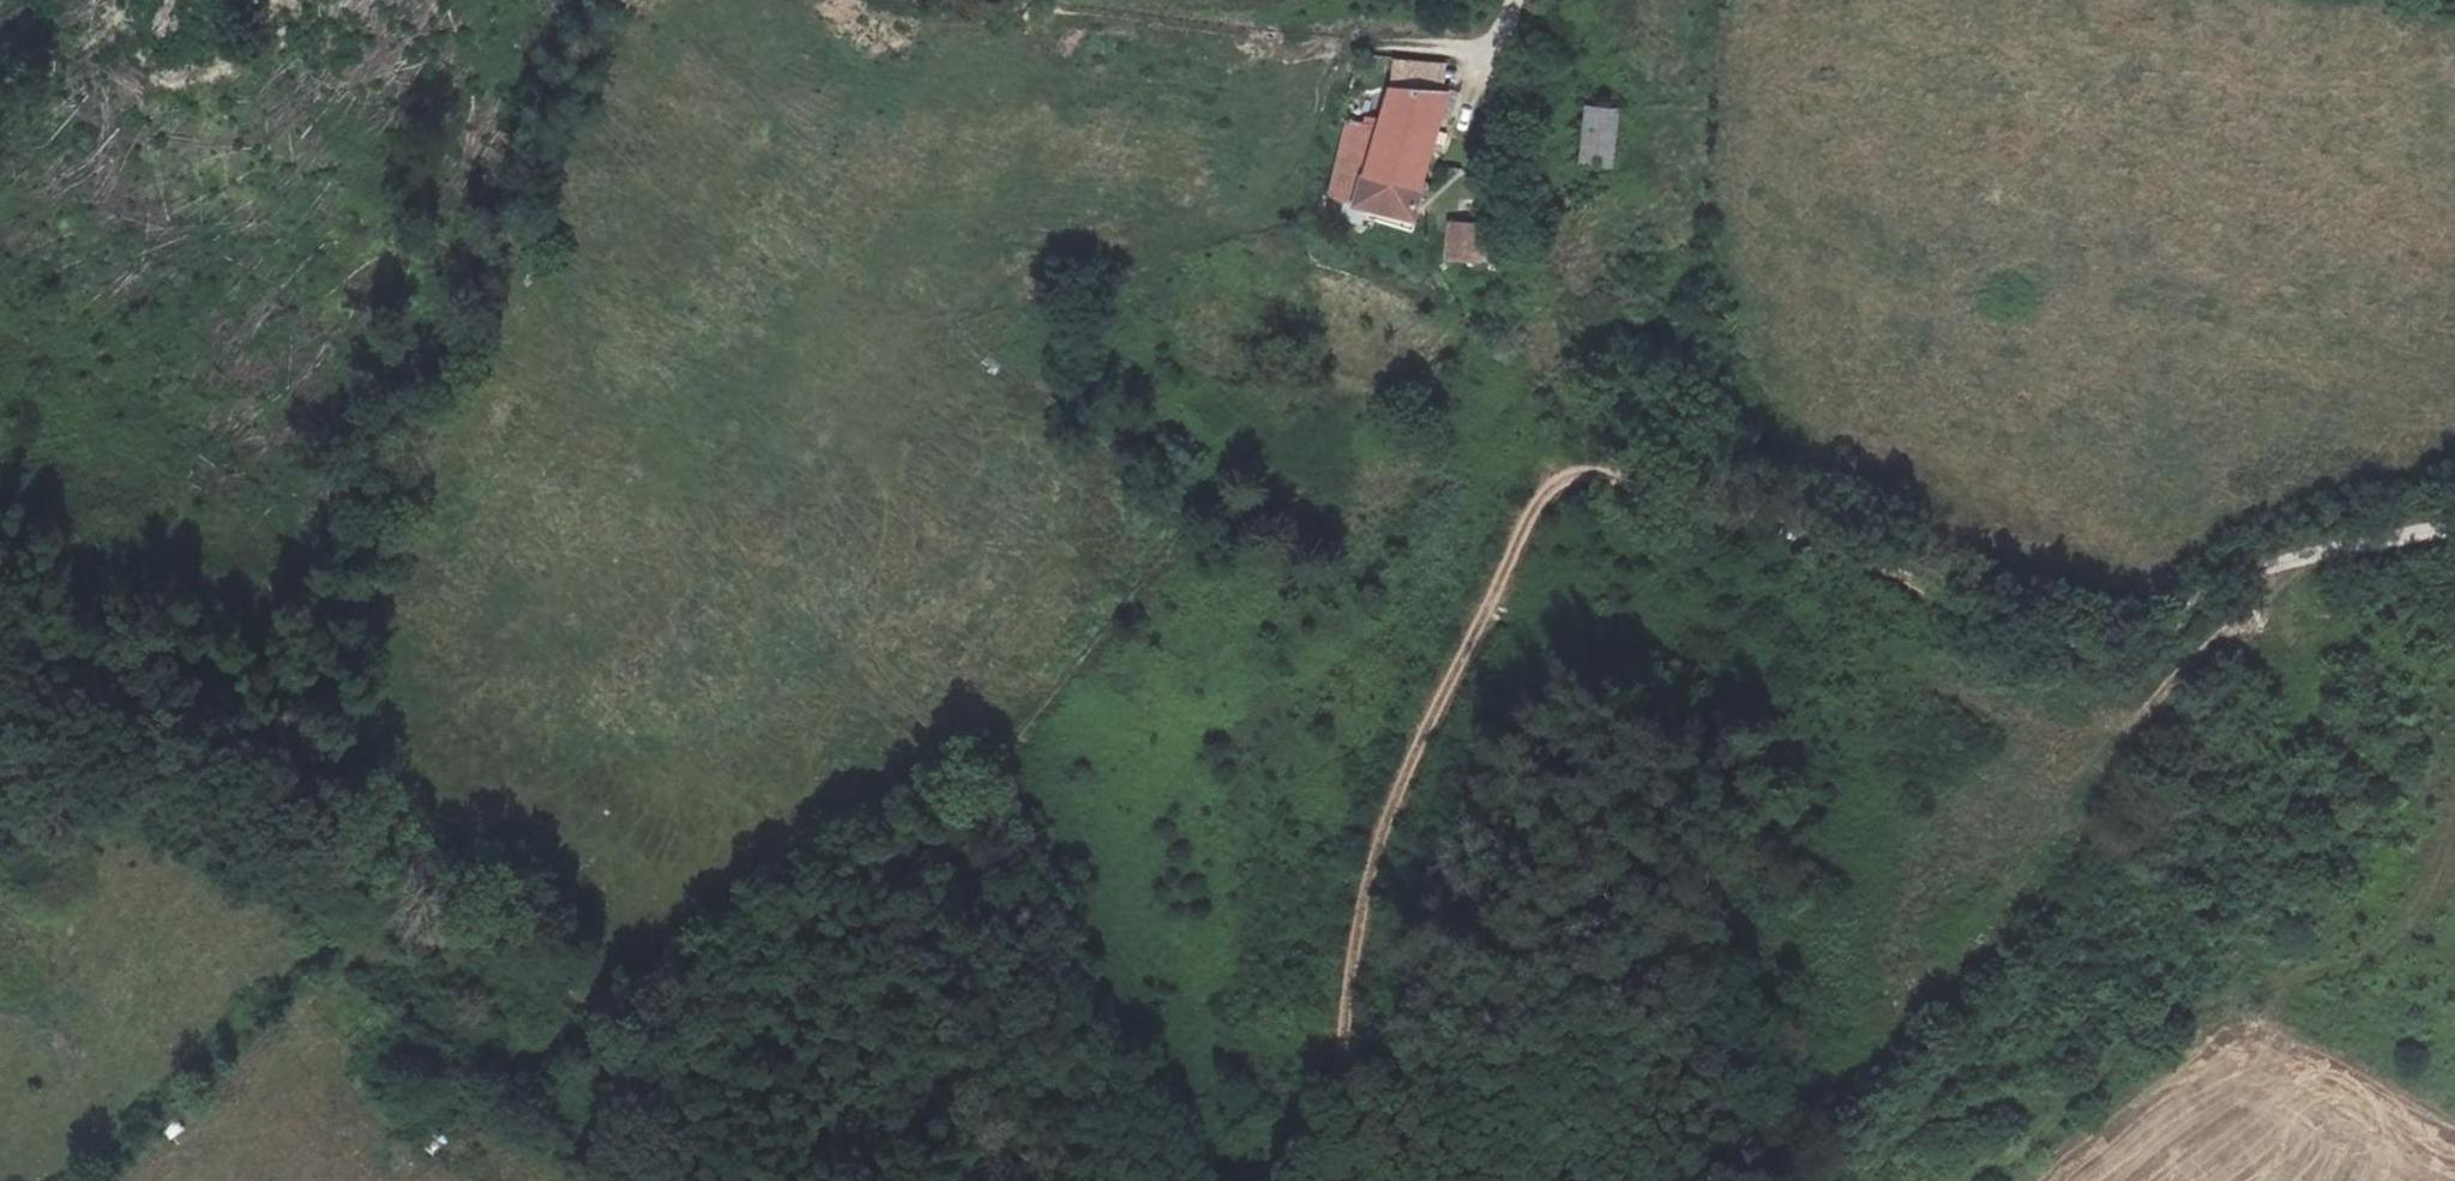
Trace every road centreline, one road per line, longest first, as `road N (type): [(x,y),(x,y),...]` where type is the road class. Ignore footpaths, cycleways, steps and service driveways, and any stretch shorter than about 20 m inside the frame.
road 1 (track): [(2454,529),(2227,585),(2161,631),(2094,650),(2006,635),(1821,544),(1574,475),(1542,500),(1406,776),(1367,889),(1345,1032),(1345,1180)]
road 2 (track): [(2454,846),(2406,932),(2374,957),(2202,1003),(2132,1033),(2087,1099),(1982,1180)]
road 3 (track): [(2087,1099),(1933,1121),(1883,1148),(1872,1180)]
road 4 (track): [(2227,585),(2124,711)]

